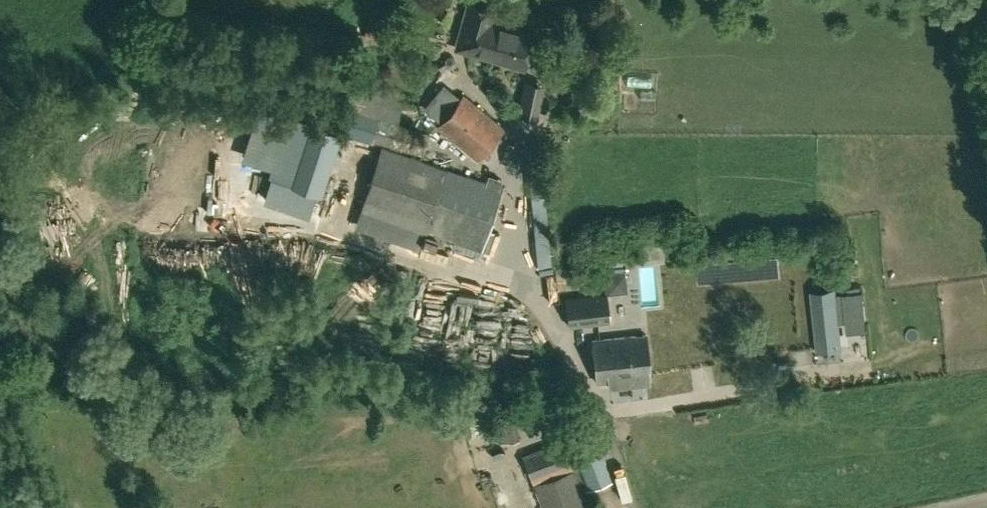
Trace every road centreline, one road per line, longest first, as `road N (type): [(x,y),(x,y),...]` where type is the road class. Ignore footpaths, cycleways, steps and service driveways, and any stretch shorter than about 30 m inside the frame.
road 1 (track): [(520,122),(514,249),(552,311),(632,507)]

